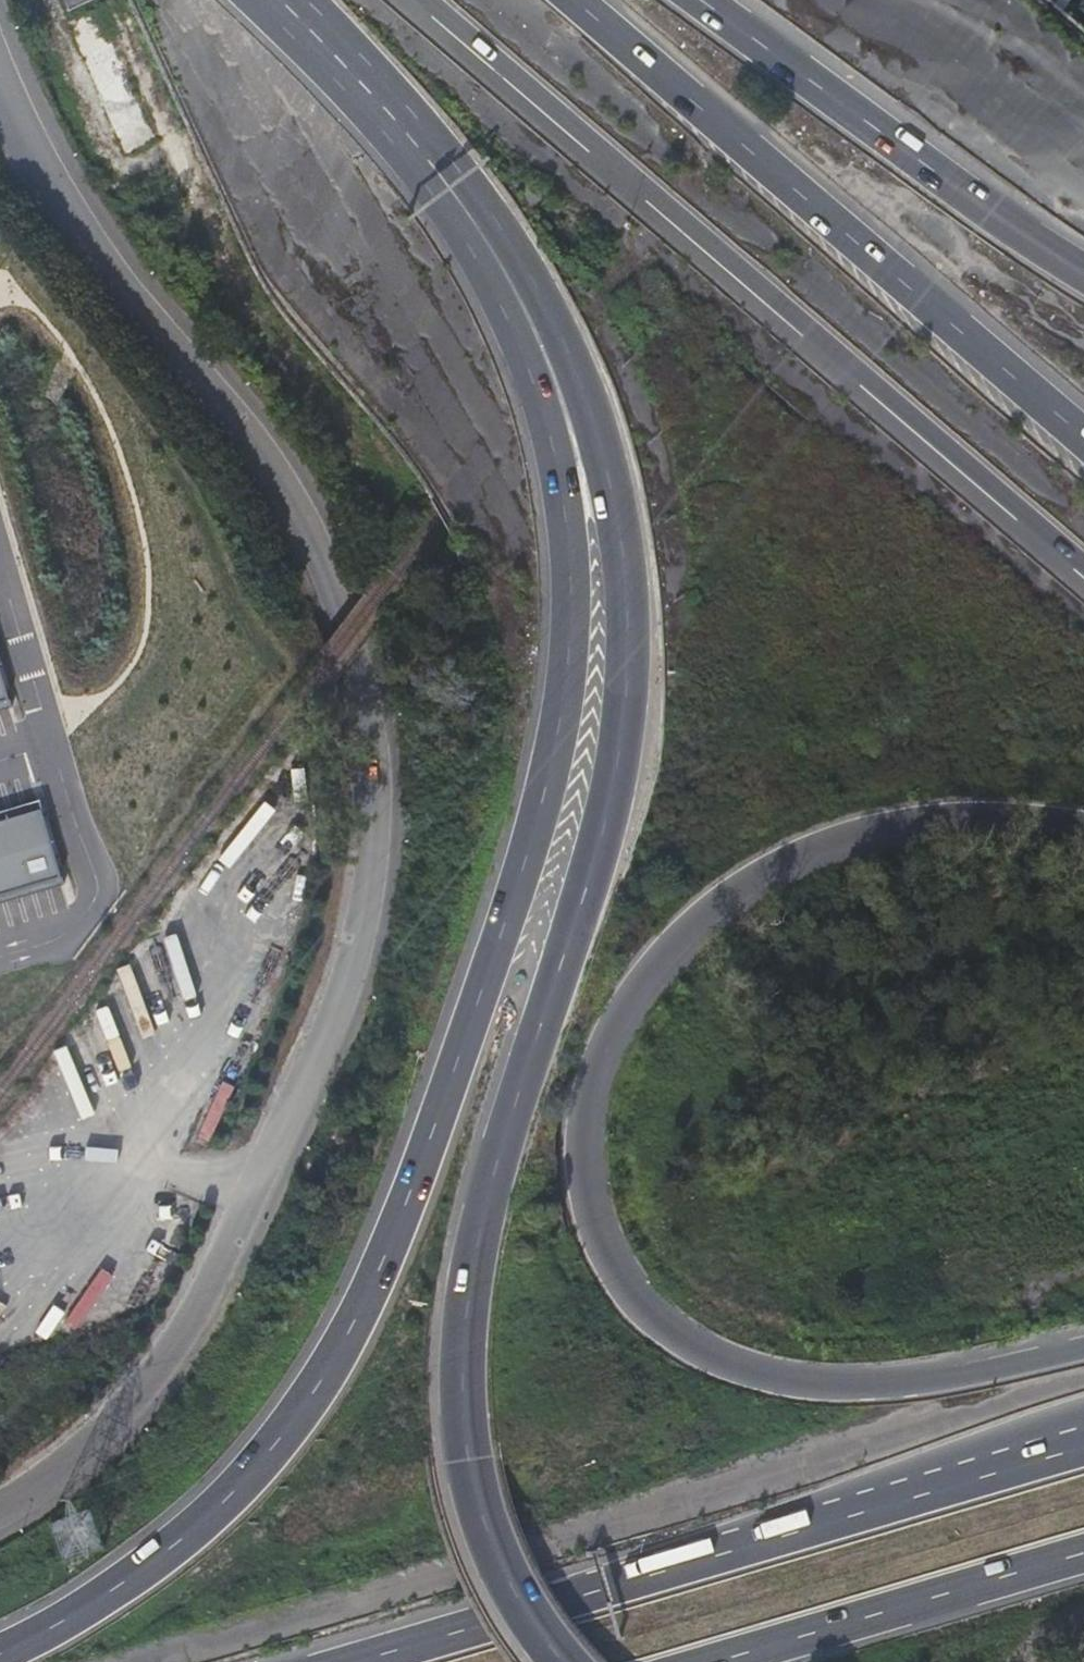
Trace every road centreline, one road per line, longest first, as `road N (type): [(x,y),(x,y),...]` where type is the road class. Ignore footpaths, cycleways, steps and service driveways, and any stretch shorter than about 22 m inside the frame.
road 1 (motorway): [(266,0),(413,168),(492,284),(539,394),(566,537),(570,657),(550,774),(473,1018),(390,1253),(339,1351),(284,1443),(181,1541),(0,1655)]
road 2 (motorway): [(291,0),(370,65),(433,136),(539,287),(590,411),(623,556),(628,664),(616,771),(509,1106),(472,1280),(462,1373),(471,1452),(509,1561),(579,1661)]
road 3 (unclassified): [(0,90),(80,237),(290,502),(334,594),(364,693),(376,782),(362,929),(331,1021),(207,1291),(122,1413),(0,1505)]
road 4 (motorway): [(1083,1351),(911,1389),(845,1393),(793,1390),(701,1357),(628,1290),(591,1193),(588,1128),(613,1030),(671,952),(759,879),(869,834),(927,824),(989,818),(1083,830)]
road 5 (motorway): [(426,0),(1083,577)]
road 6 (motorway): [(1083,1449),(359,1661)]
road 7 (motorway): [(1083,435),(578,0)]
road 8 (motorway): [(1083,284),(701,0)]
road 9 (motorway): [(724,1661),(1083,1556)]

